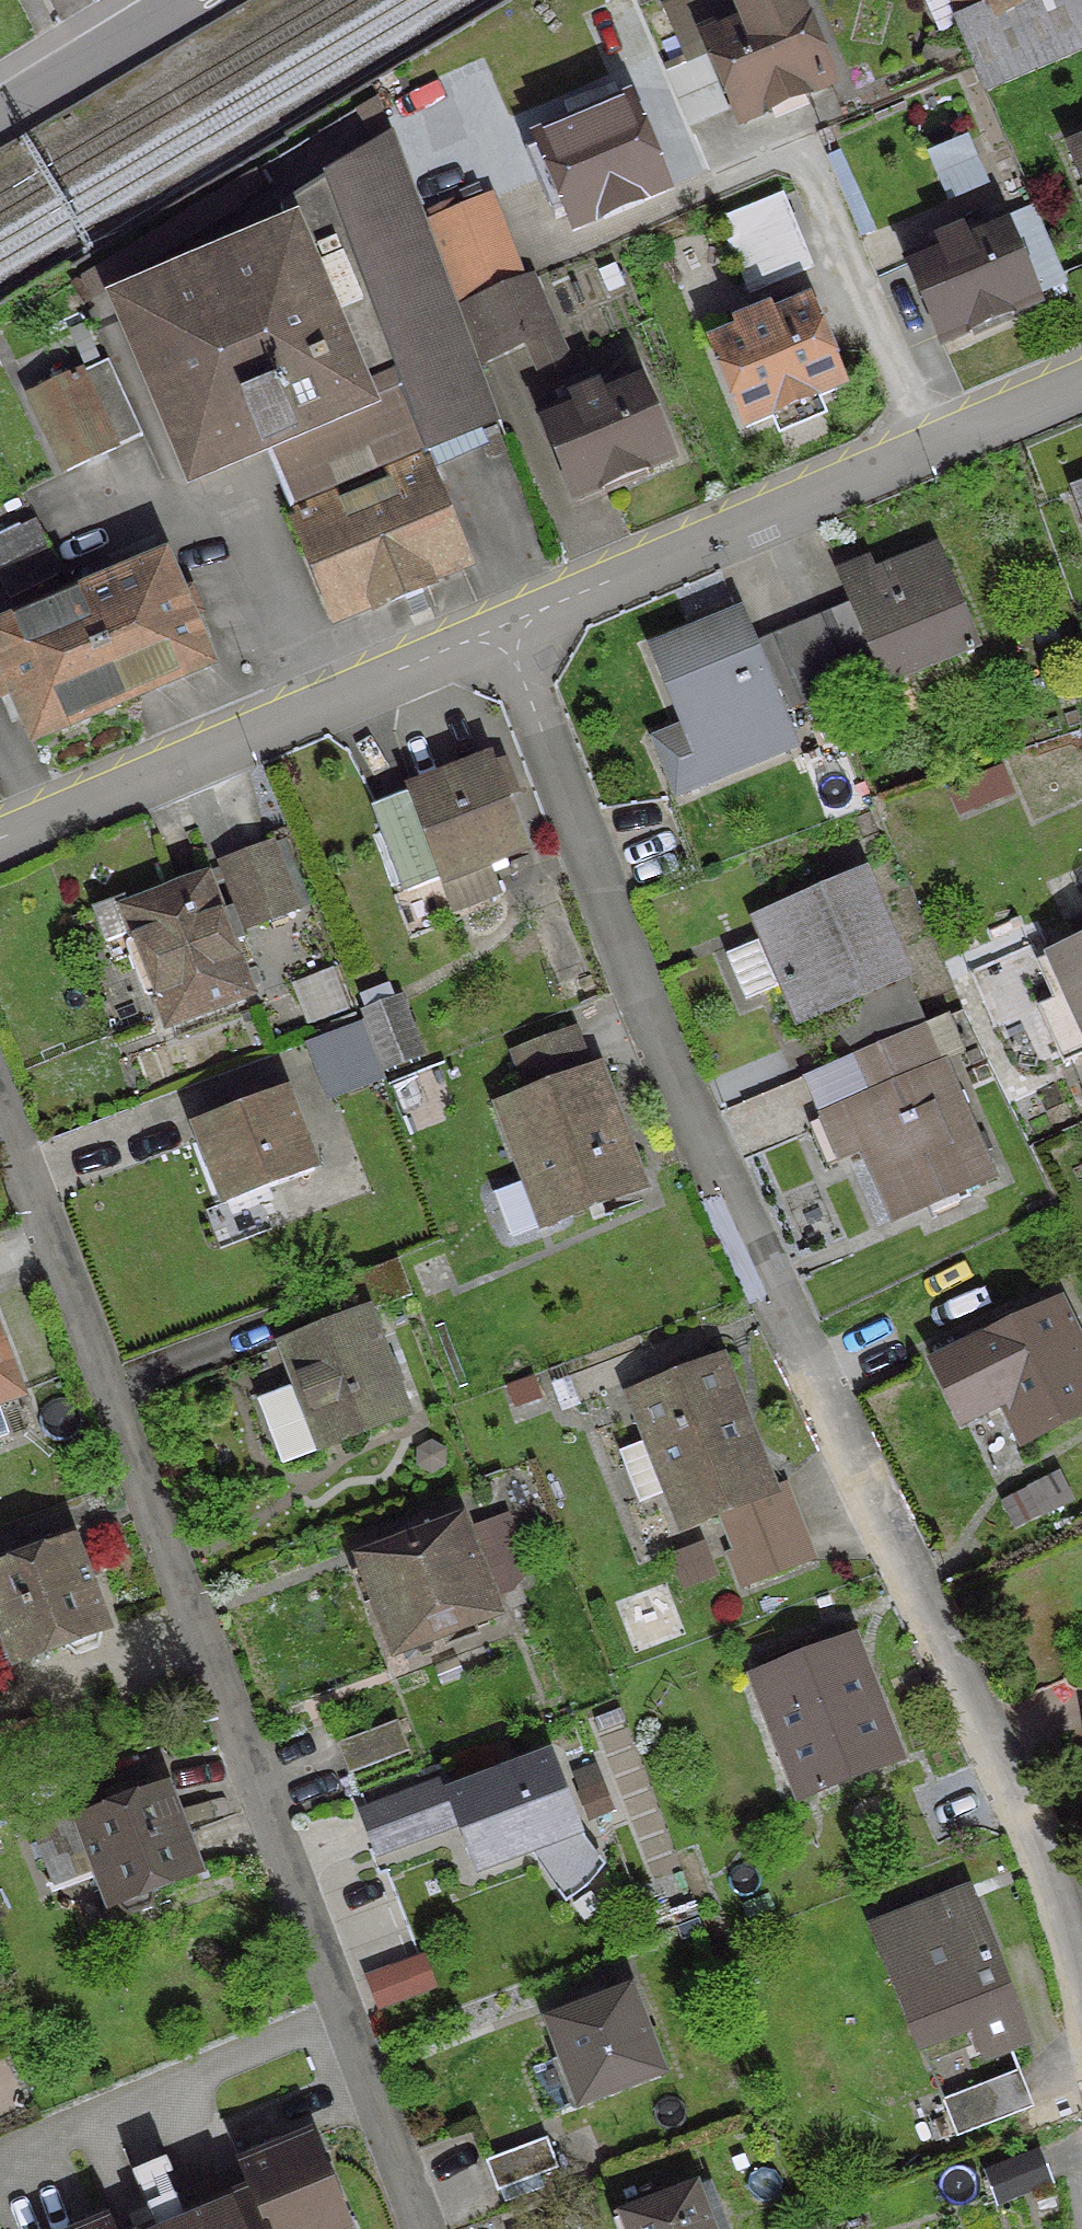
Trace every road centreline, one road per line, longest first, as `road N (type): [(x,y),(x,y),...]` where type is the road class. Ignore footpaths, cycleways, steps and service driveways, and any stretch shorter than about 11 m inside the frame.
road 1 (residential): [(495,653),(671,1129),(1024,1872),(1081,2068)]
road 2 (residential): [(0,1165),(401,2228)]
road 3 (residential): [(495,653),(1081,398)]
road 4 (residential): [(0,864),(495,653)]
road 5 (residential): [(170,0),(0,104)]

